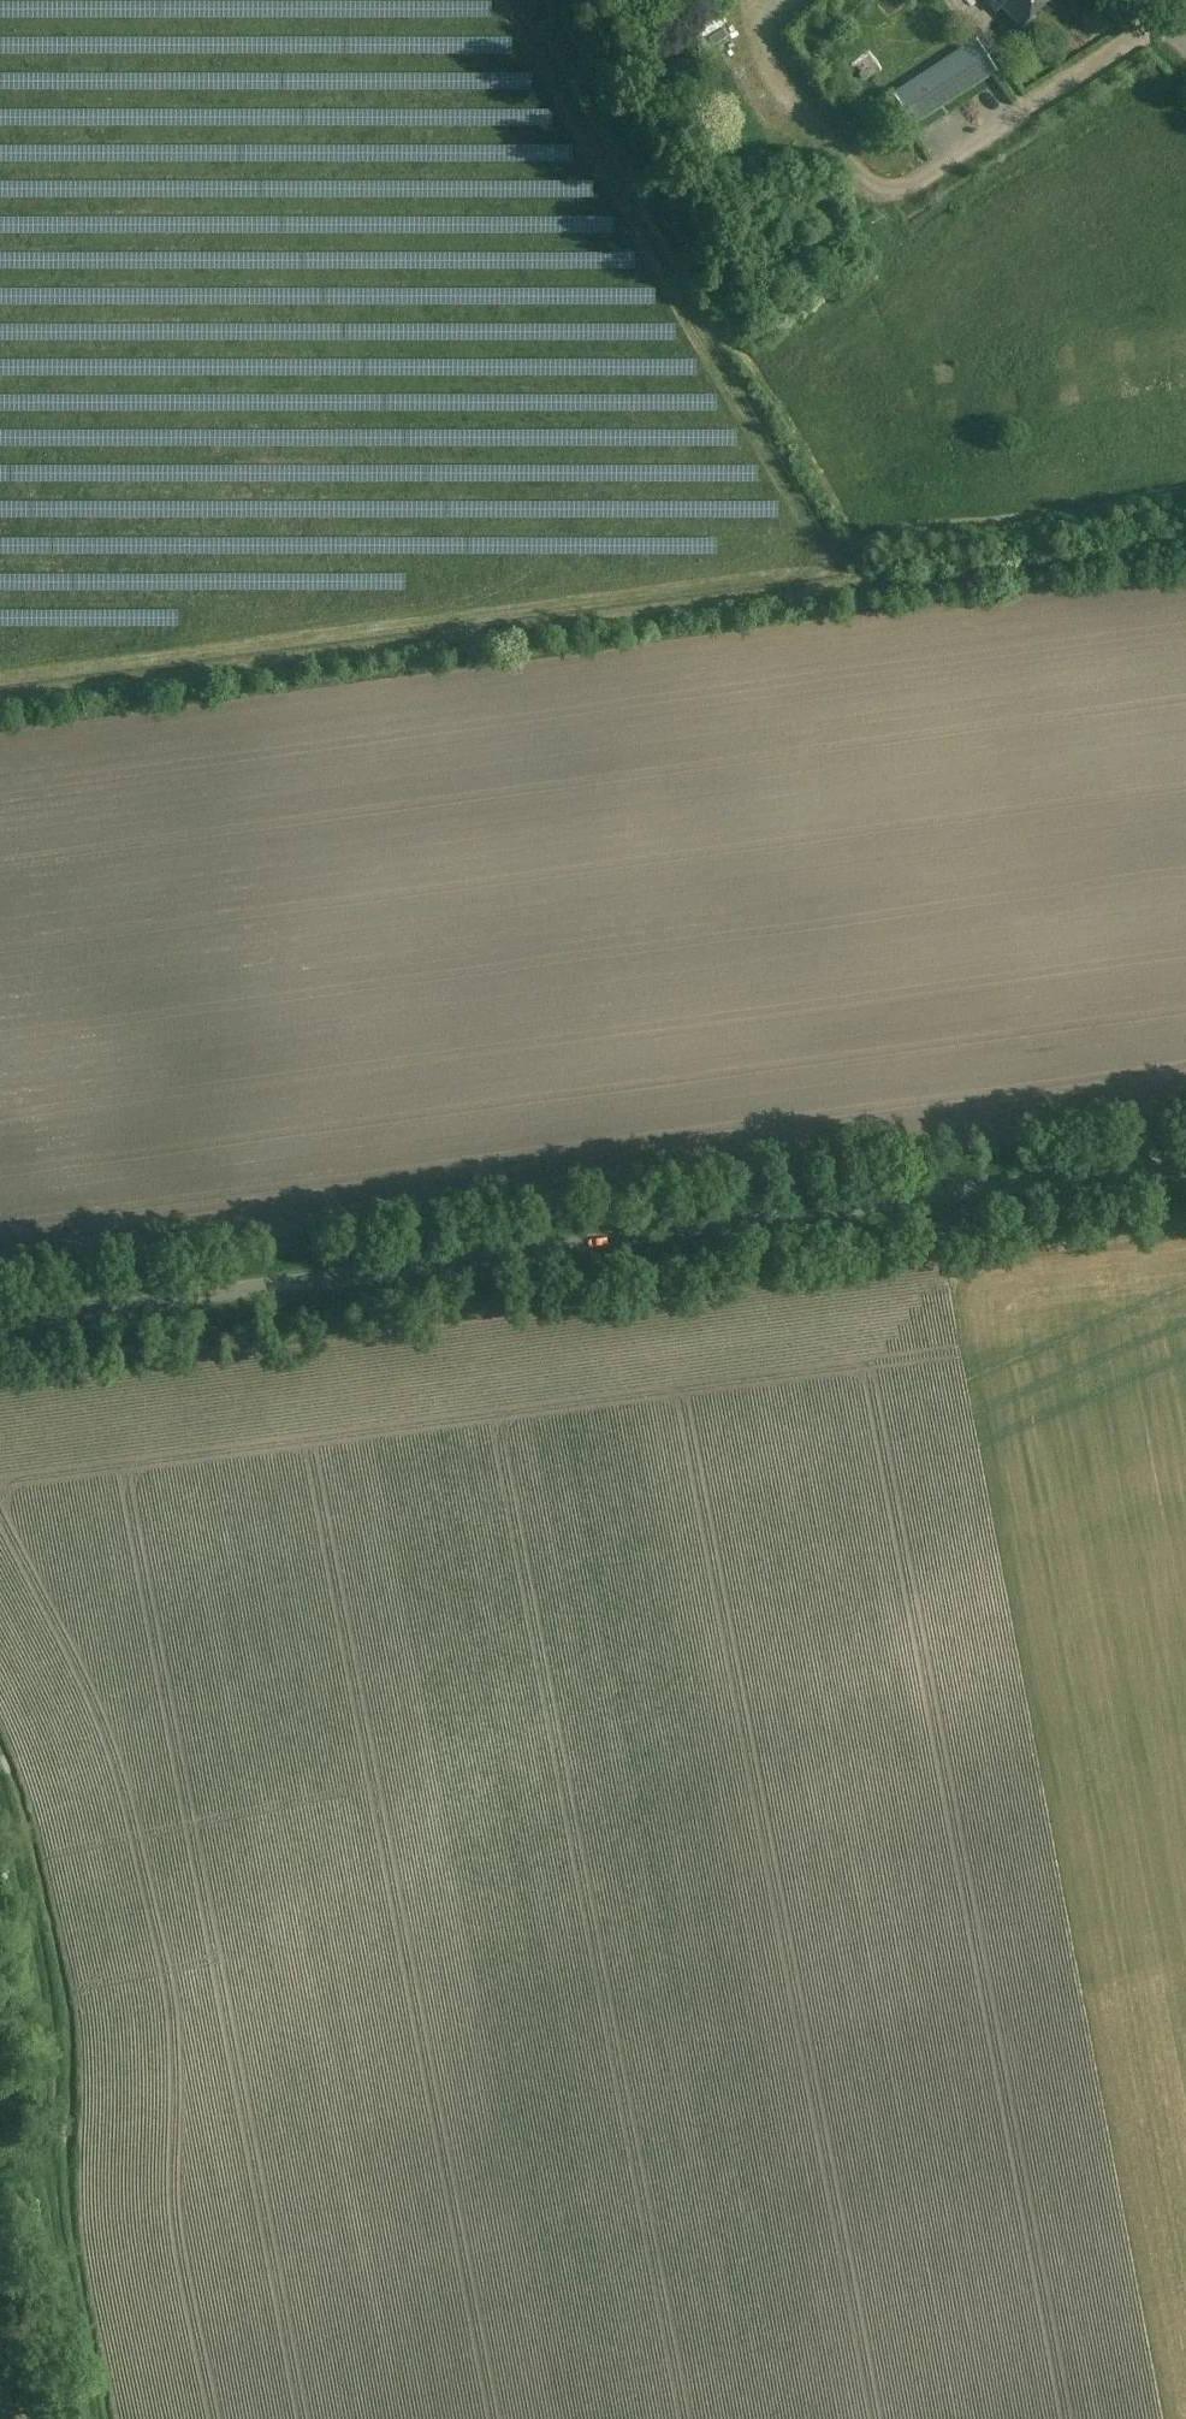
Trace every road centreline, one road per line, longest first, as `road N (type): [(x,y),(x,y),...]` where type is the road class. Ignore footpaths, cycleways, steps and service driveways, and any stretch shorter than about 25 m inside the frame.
road 1 (unclassified): [(0,1324),(1185,1163)]

